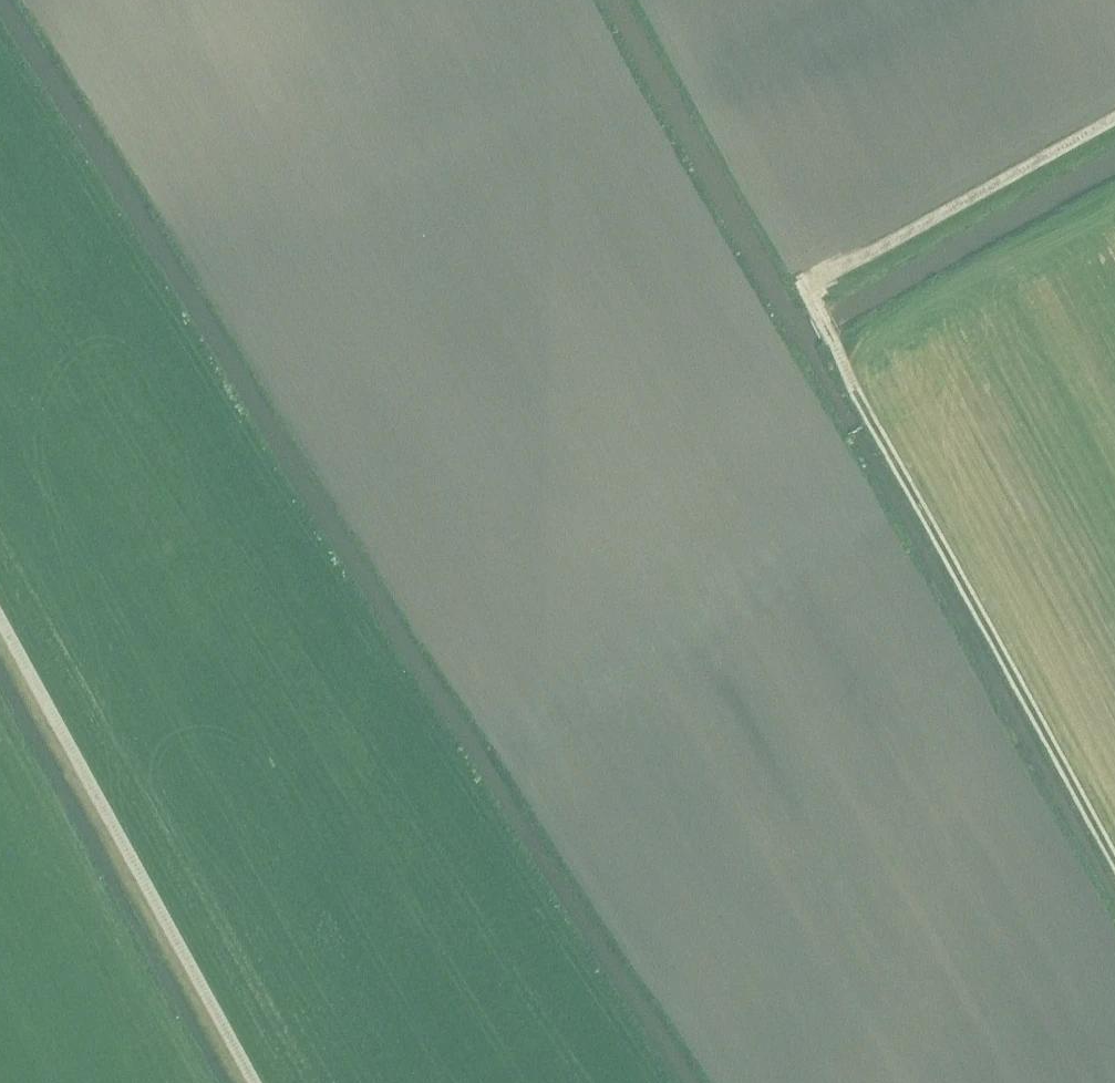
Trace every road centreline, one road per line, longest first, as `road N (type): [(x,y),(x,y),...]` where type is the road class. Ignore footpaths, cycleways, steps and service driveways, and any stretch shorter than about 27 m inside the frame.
road 1 (track): [(1114,854),(805,287),(1114,121)]
road 2 (track): [(260,1082),(0,618)]

